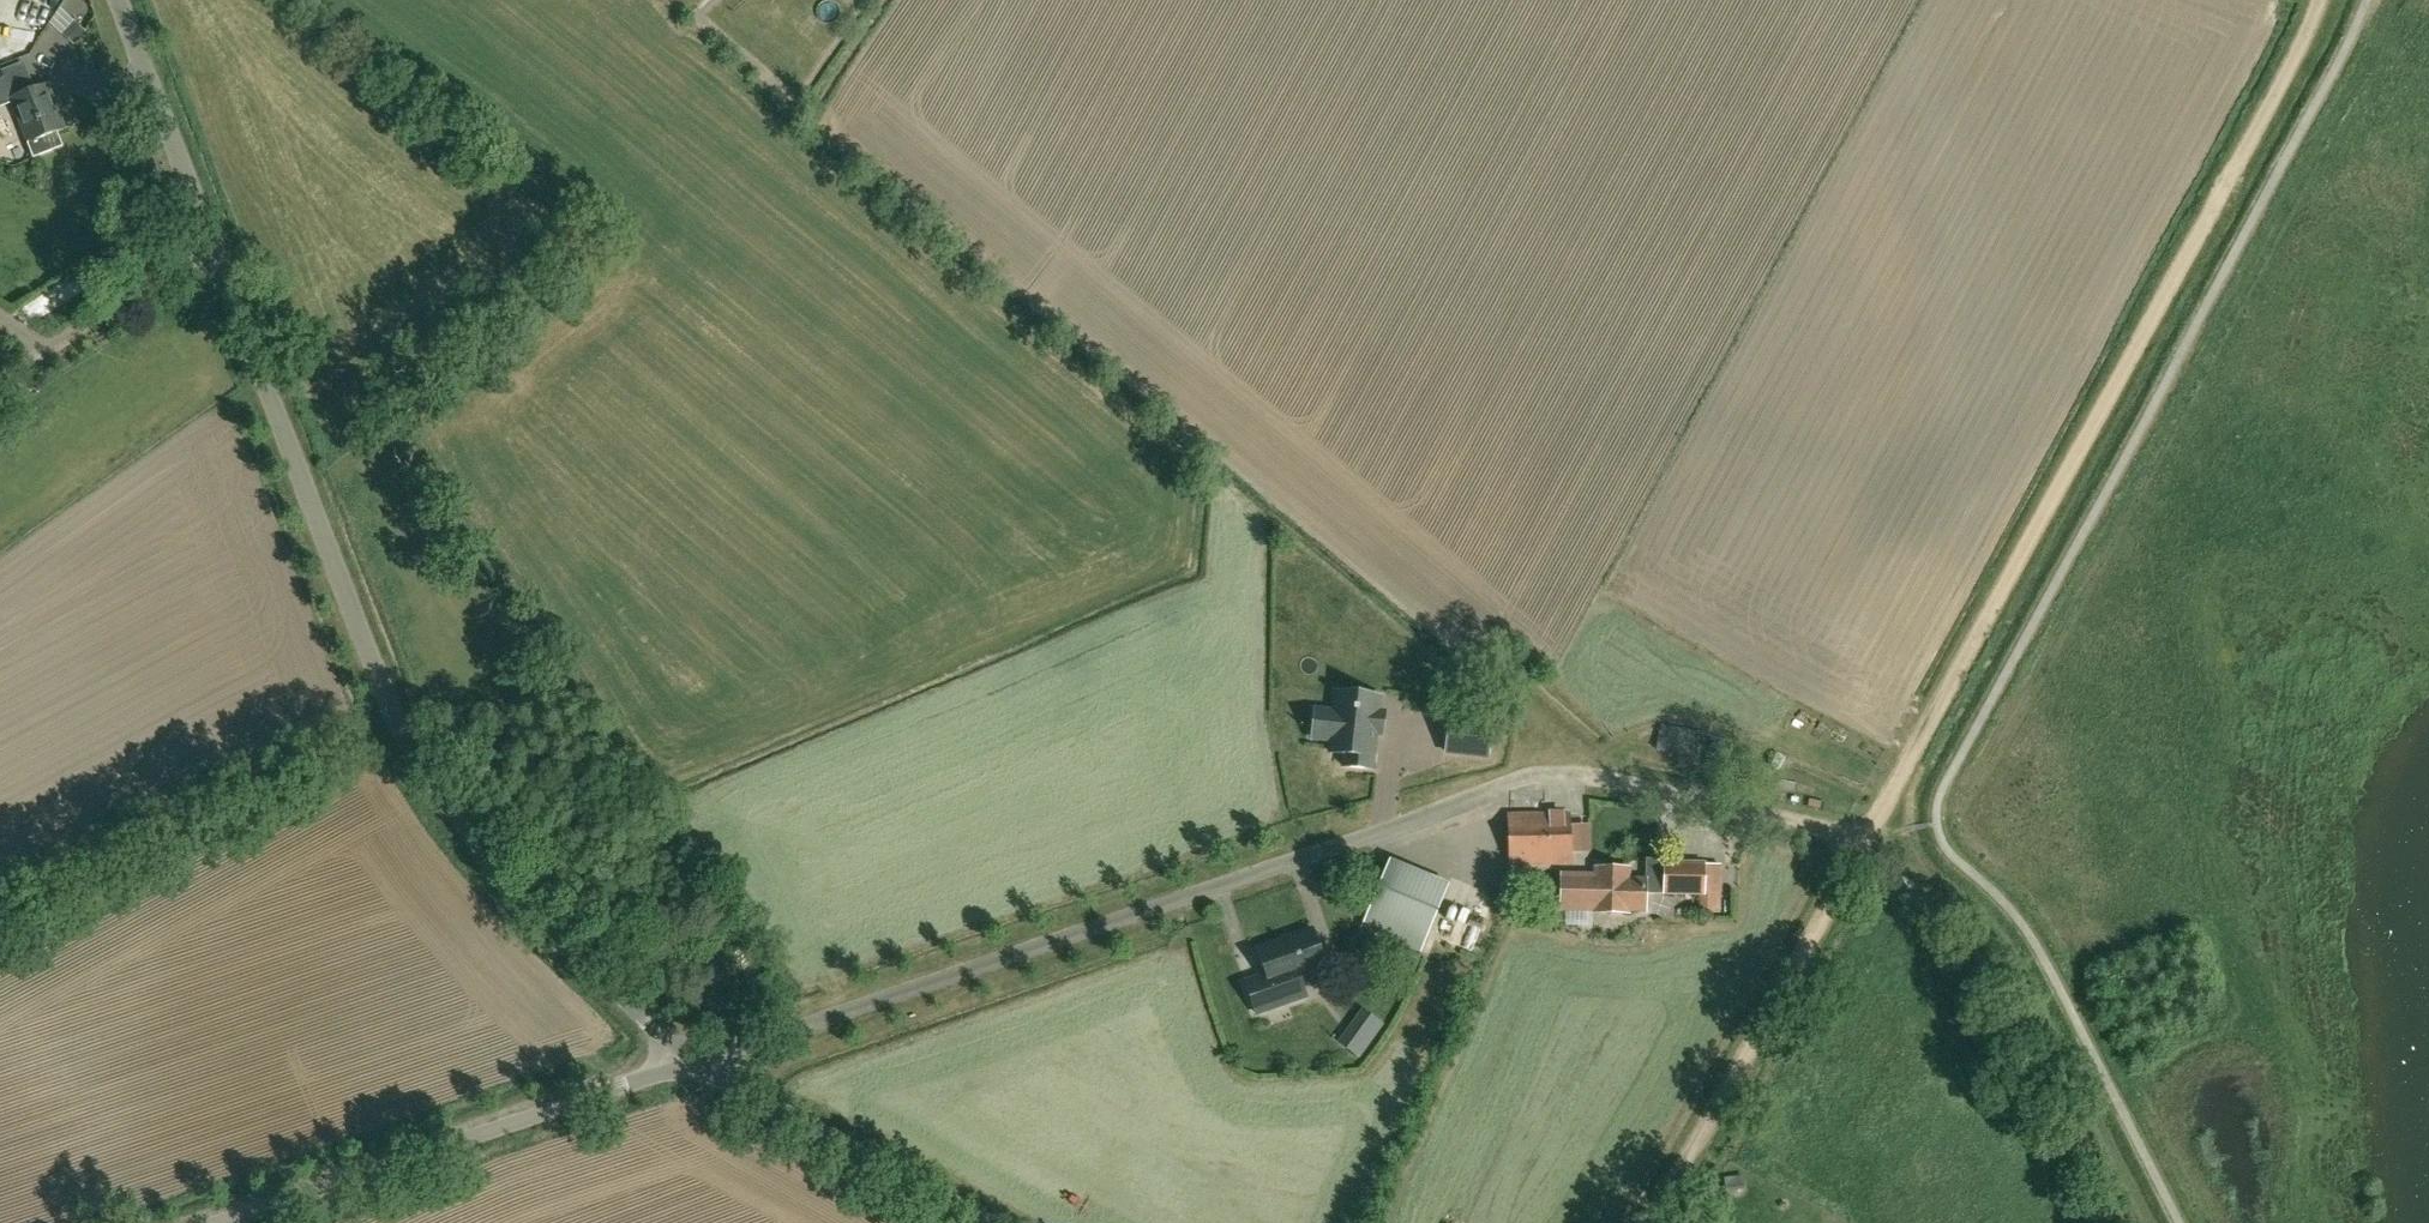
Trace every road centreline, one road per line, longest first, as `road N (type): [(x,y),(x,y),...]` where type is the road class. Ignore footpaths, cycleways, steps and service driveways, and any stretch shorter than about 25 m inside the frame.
road 1 (unclassified): [(694,1067),(518,892),(412,747),(119,0)]
road 2 (track): [(1861,843),(2294,61),(2318,0)]
road 3 (unclassified): [(223,1222),(694,1067)]
road 4 (unclassified): [(981,1222),(694,1067)]

